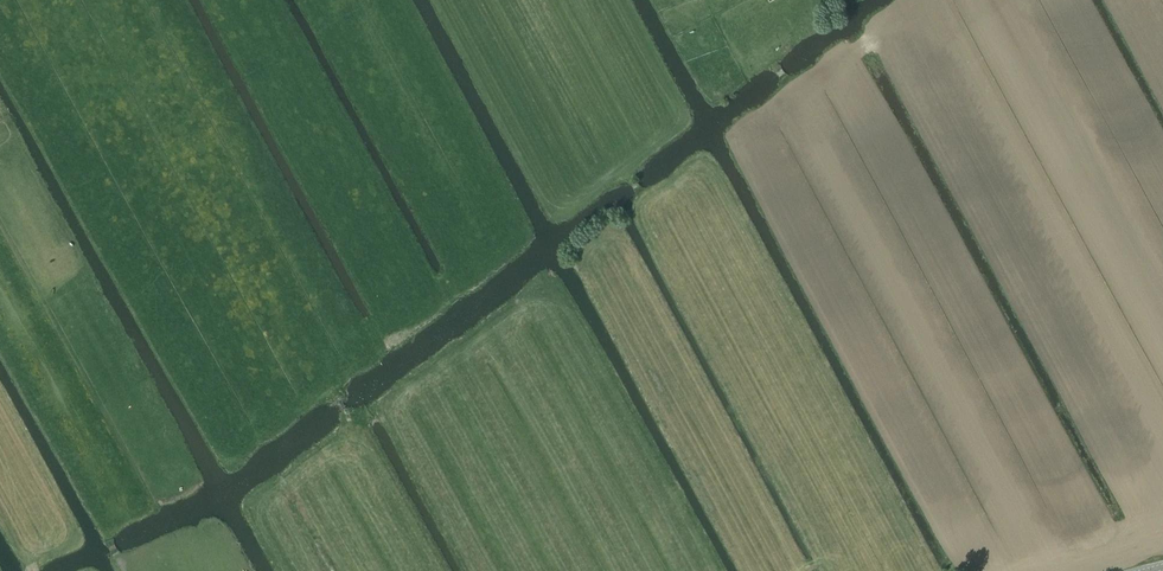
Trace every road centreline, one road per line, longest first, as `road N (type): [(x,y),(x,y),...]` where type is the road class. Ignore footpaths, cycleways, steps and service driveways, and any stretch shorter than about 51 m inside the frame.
road 1 (track): [(1162,185),(1067,0)]

